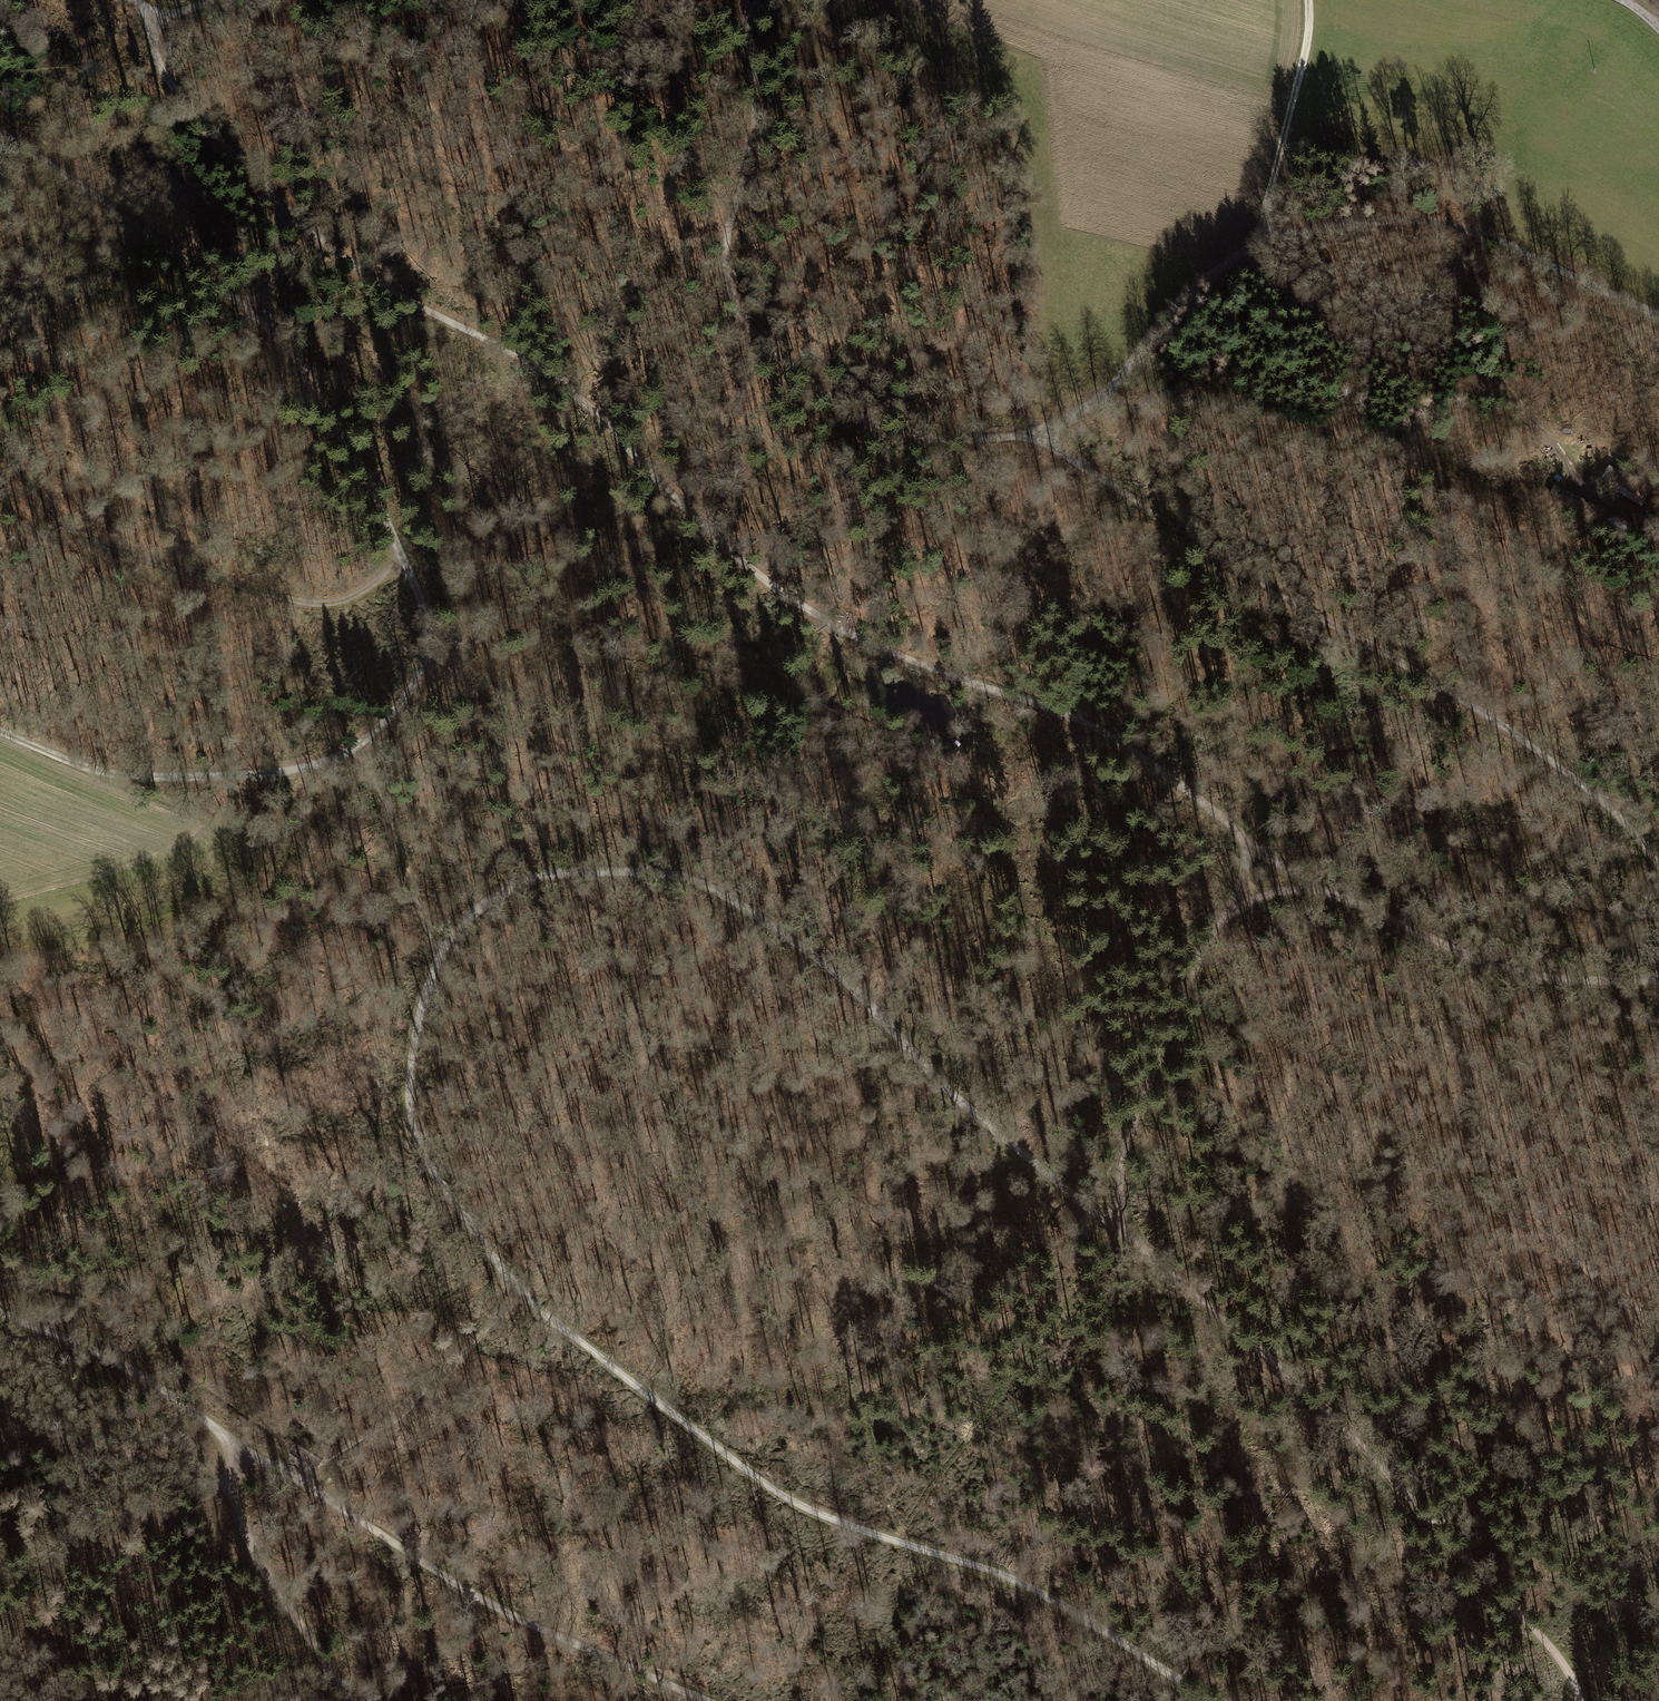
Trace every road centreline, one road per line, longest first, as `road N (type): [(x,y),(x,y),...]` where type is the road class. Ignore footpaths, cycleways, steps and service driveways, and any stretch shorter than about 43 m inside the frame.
road 1 (track): [(129,0),(148,20),(170,88),(373,281),(584,401),(712,534),(824,619),(1133,749),(1244,837)]
road 2 (track): [(1658,865),(1620,819),(1462,698),(1253,580),(1121,489),(1029,437),(920,436),(860,418),(735,323),(728,248),(753,137),(748,0)]
road 3 (track): [(438,953),(483,902),(526,875),(676,875),(718,889),(839,972),(909,1050),(1122,1234)]
road 4 (track): [(359,744),(394,710),(421,651),(426,605),(330,402),(269,325),(0,132)]
road 5 (track): [(1212,1700),(1031,1588),(969,1561),(849,1530),(747,1472),(520,1297)]
road 6 (track): [(1122,1234),(1365,1441),(1557,1652),(1583,1700)]
road 7 (track): [(1305,0),(1301,65),(1261,232),(1195,282),(1111,389),(1029,437)]
road 8 (track): [(819,0),(1006,114),(1029,437)]
road 9 (track): [(272,193),(508,194),(546,202),(637,244),(735,323)]
road 10 (track): [(404,551),(383,580),(348,598),(315,605),(254,590),(136,559),(71,529),(0,445)]
road 11 (track): [(1658,979),(1556,977),(1478,958),(1306,884),(1244,837)]
road 12 (track): [(1244,837),(1240,897),(1202,950),(1129,1120),(1119,1173),(1122,1234)]
road 13 (track): [(1658,312),(1458,225),(1341,222),(1261,232)]
road 14 (track): [(308,1484),(430,1567),(659,1683)]
road 15 (track): [(520,1297),(418,1148),(405,1071),(438,953)]
road 16 (track): [(0,730),(91,774),(289,773),(325,765),(359,744)]
road 17 (track): [(1458,225),(1463,243),(1452,303),(1467,356),(1514,399),(1577,481),(1638,518)]
road 18 (track): [(0,1311),(131,1370),(245,1453),(308,1484)]
road 19 (track): [(245,1453),(228,1479),(247,1539),(351,1700)]
road 20 (track): [(228,1479),(192,1487),(110,1449),(55,1440),(0,1444)]

